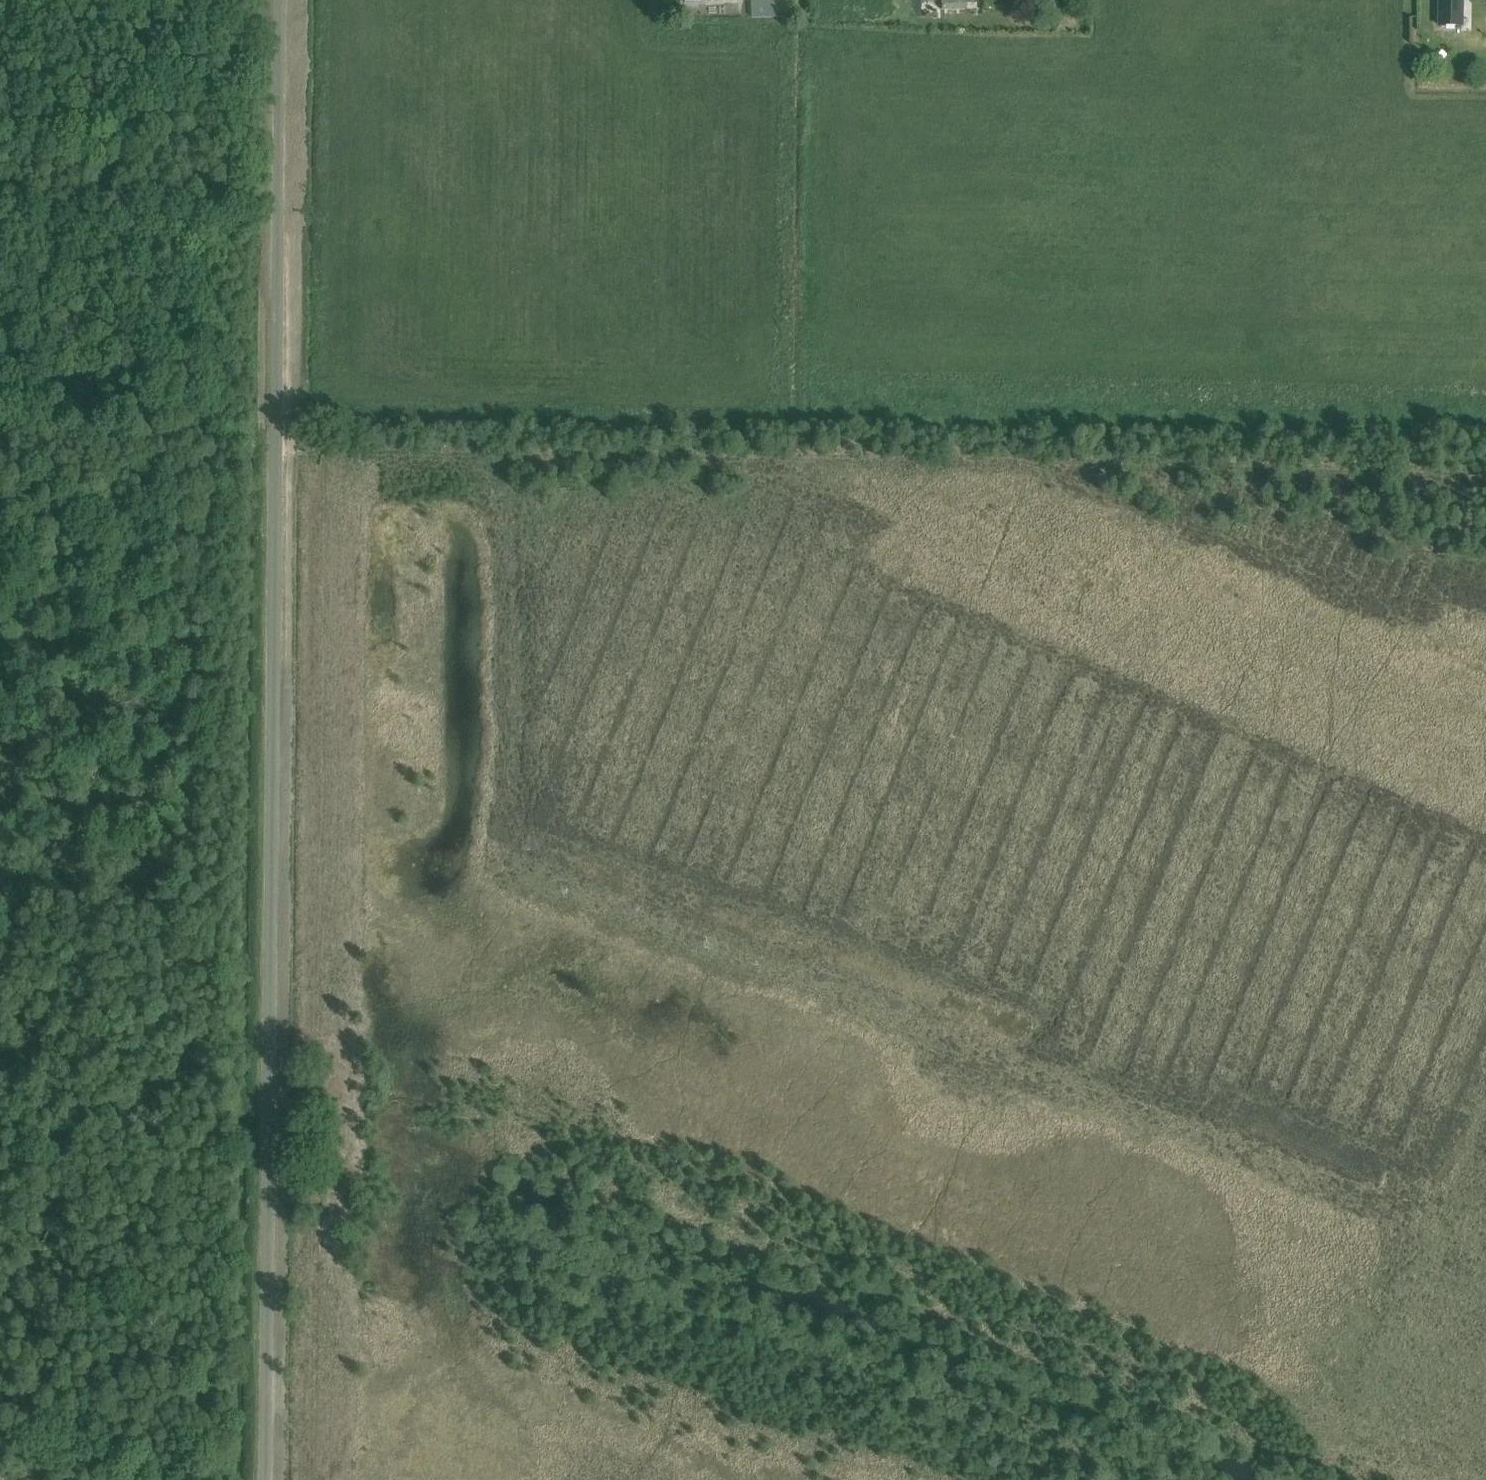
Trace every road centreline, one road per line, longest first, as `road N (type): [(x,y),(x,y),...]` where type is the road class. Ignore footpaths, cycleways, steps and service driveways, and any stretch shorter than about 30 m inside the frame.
road 1 (unclassified): [(268,1479),(281,0)]

